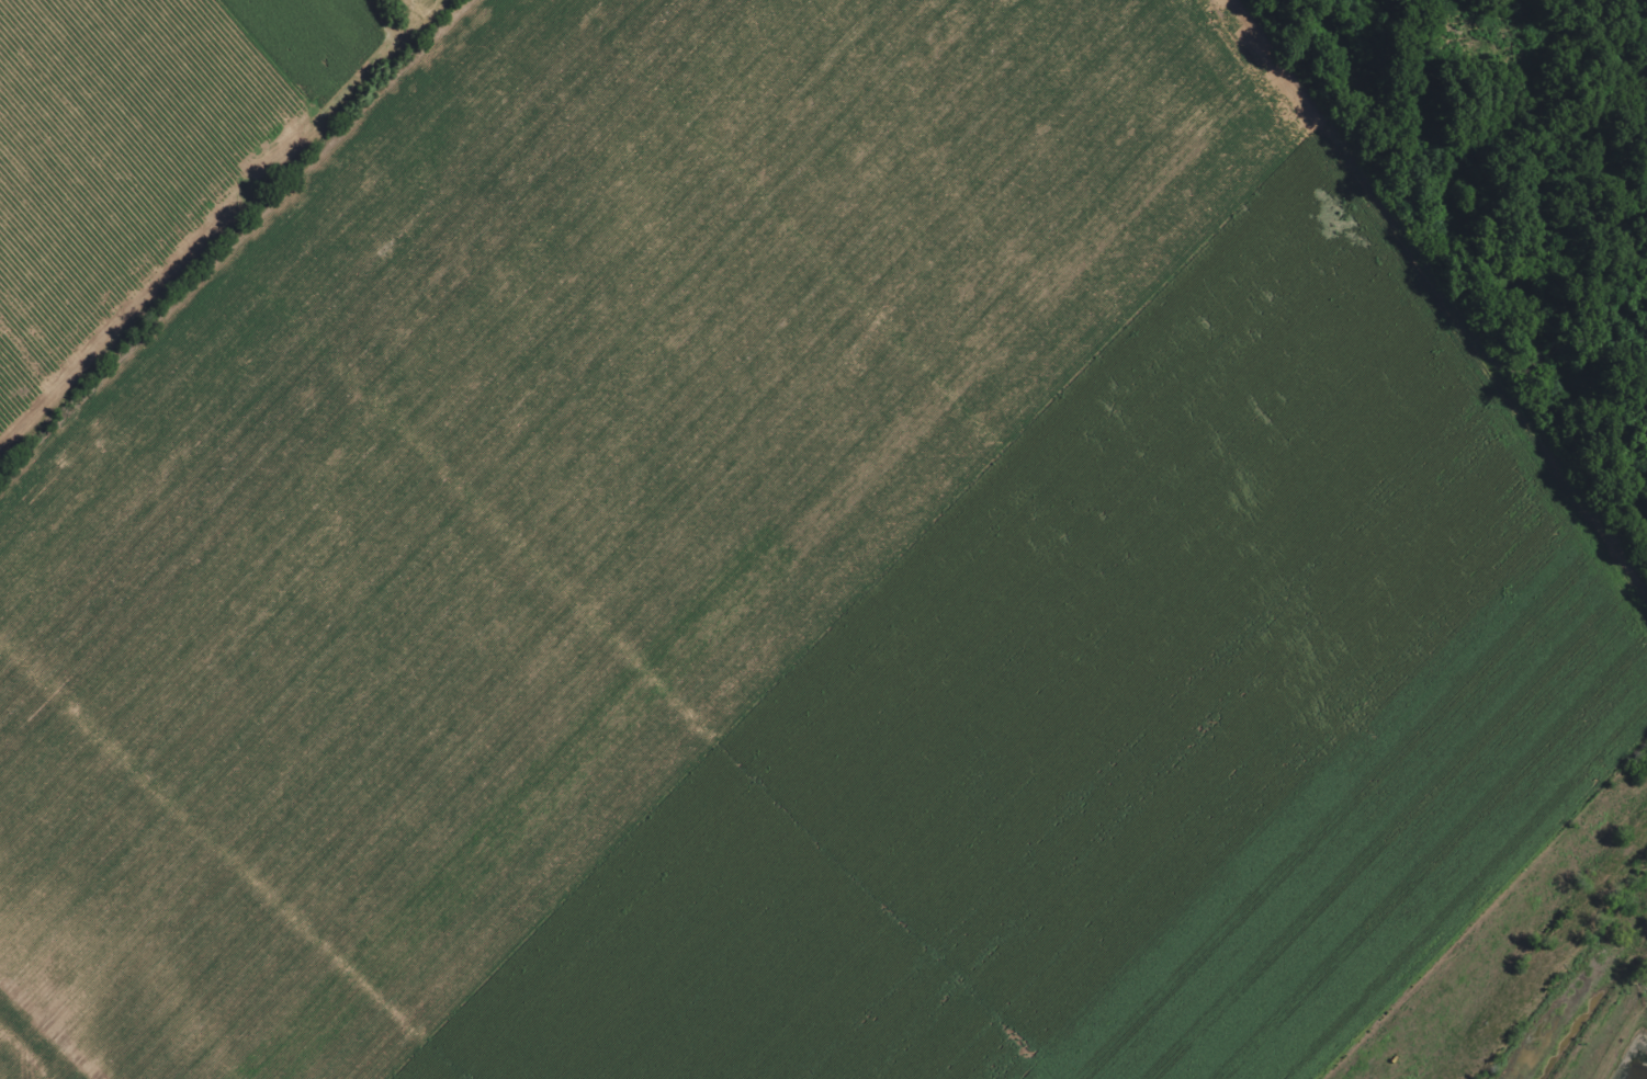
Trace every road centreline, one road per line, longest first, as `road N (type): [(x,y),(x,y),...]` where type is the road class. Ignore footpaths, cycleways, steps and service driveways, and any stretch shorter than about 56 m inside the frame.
road 1 (track): [(1646,629),(1605,548),(1209,0)]

